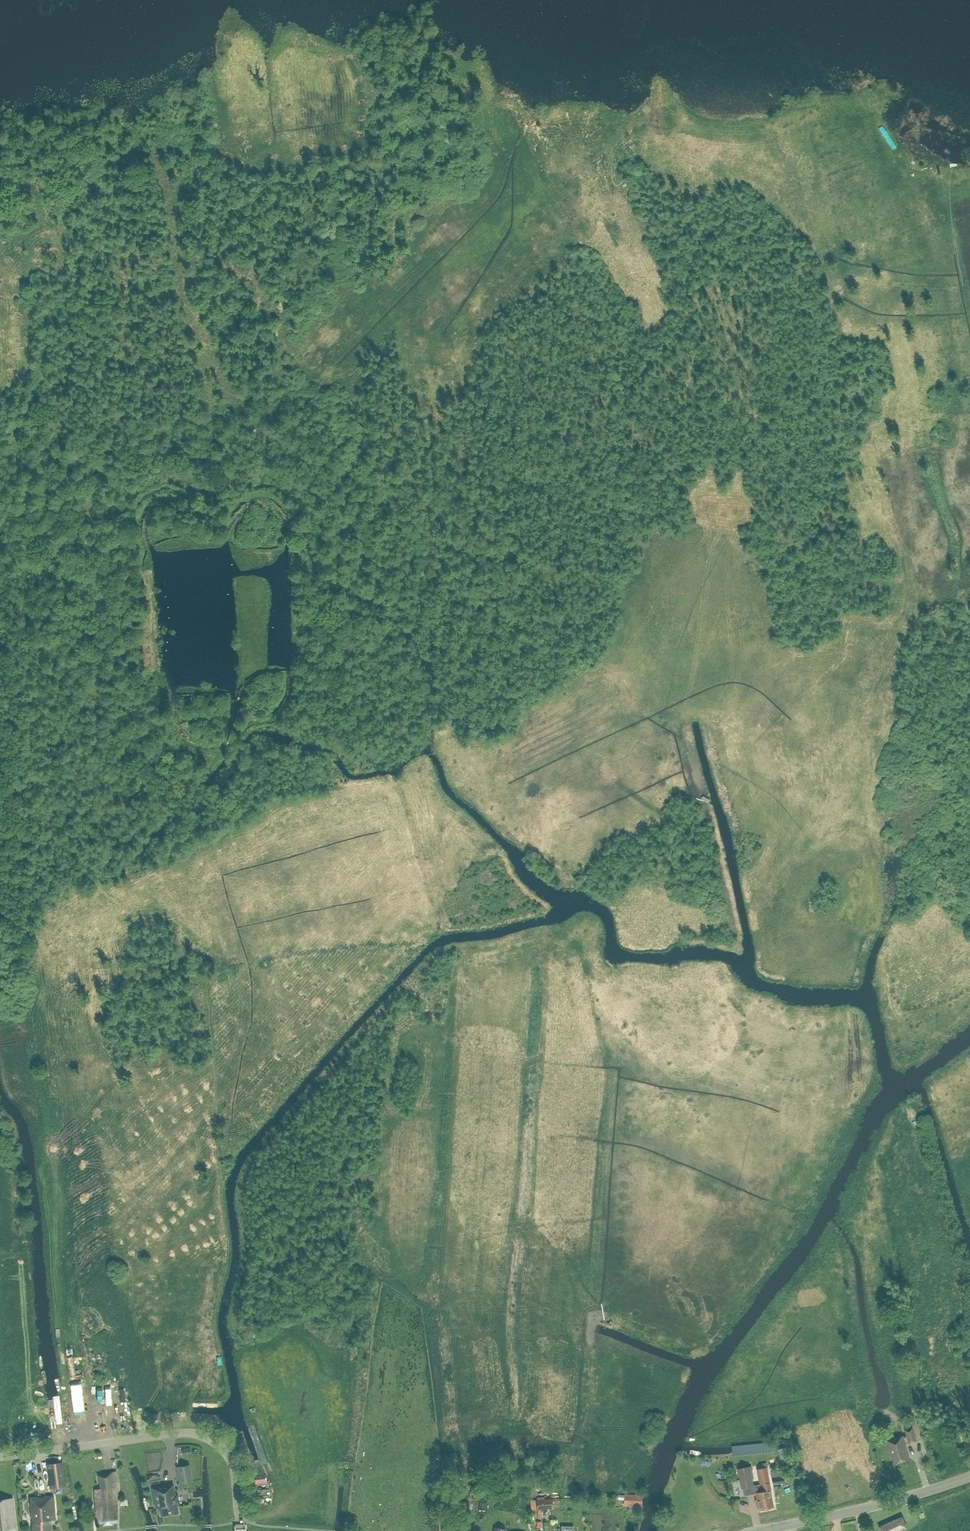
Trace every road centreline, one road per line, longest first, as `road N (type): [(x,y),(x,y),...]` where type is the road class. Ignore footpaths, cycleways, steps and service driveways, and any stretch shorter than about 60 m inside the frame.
road 1 (residential): [(241,1530),(233,1462),(200,1435),(0,1455)]
road 2 (tertiary): [(767,1530),(969,1476)]

